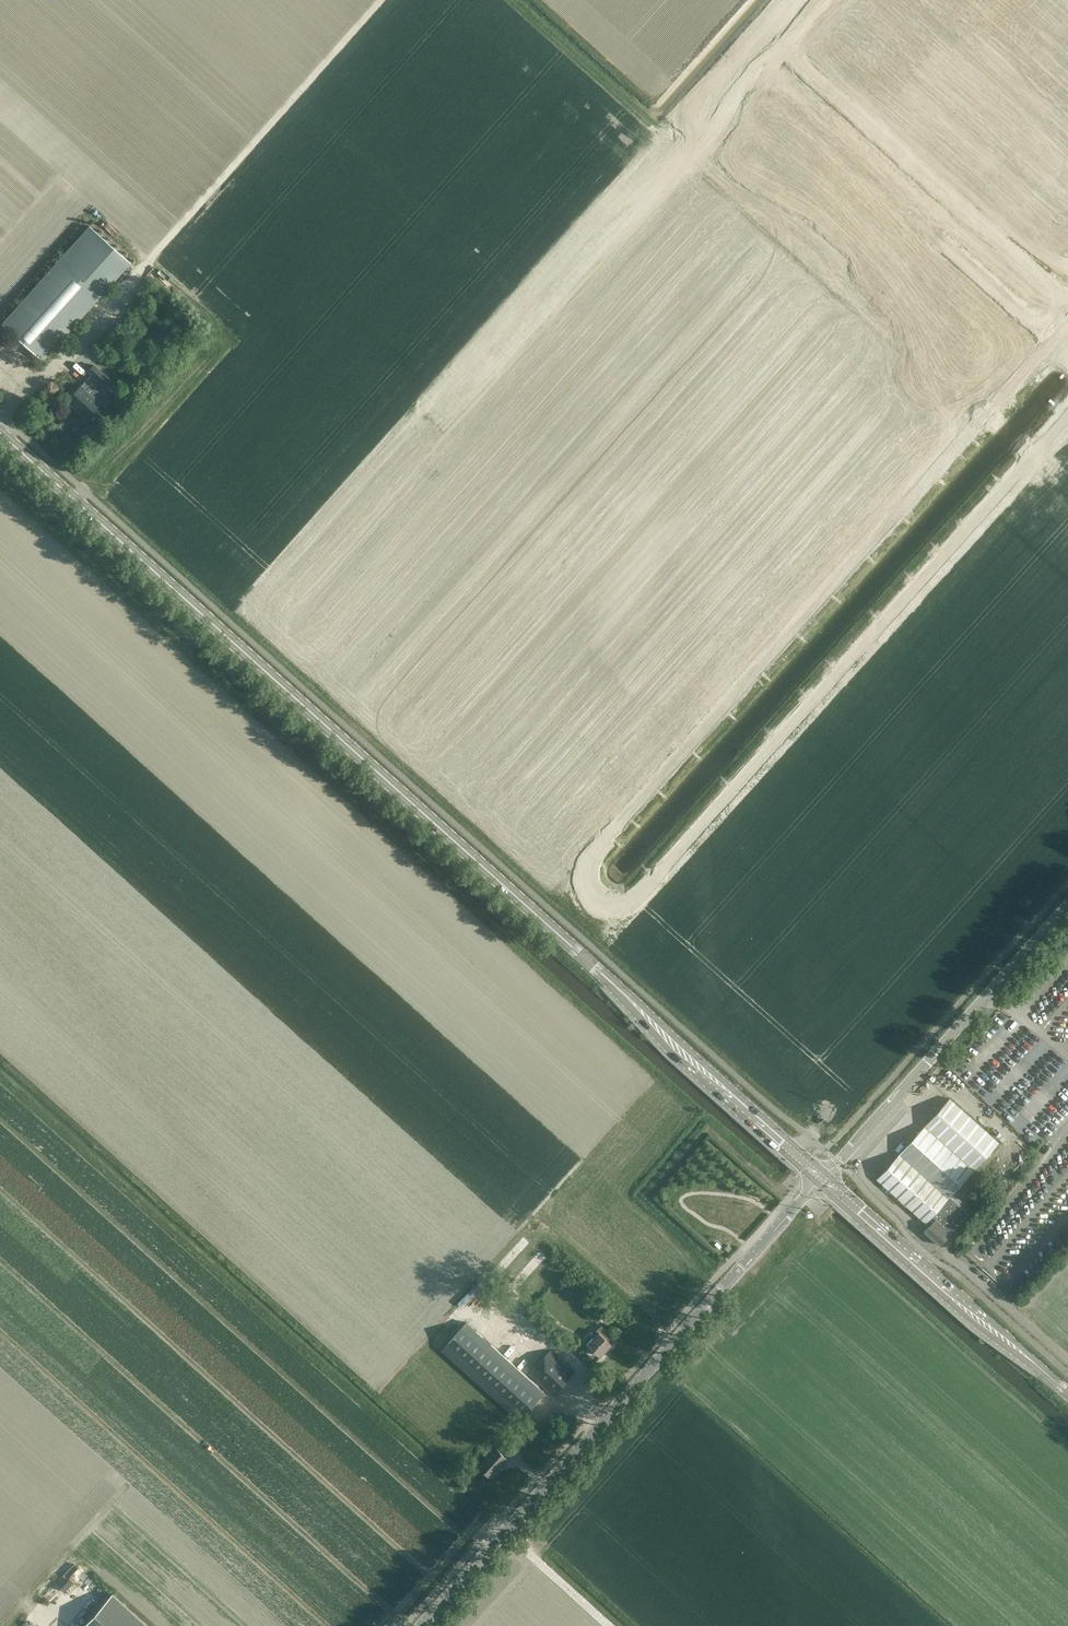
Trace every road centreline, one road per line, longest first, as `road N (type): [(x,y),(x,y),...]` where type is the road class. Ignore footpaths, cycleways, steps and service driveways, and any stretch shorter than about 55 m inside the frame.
road 1 (unclassified): [(744,69),(261,591),(547,858),(584,875)]
road 2 (secondary): [(679,1047),(0,430)]
road 3 (unclassified): [(584,875),(601,906),(626,906),(639,896),(1067,419)]
road 4 (unclassified): [(1048,342),(589,854),(584,875)]
road 5 (tertiary): [(421,1625),(824,1178)]
road 6 (track): [(380,0),(0,426)]
road 7 (unclassified): [(1048,342),(744,69)]
road 8 (unclassified): [(773,36),(1067,300)]
road 9 (tertiary): [(824,1178),(1067,904)]
road 10 (secondary): [(1067,1392),(824,1178)]
road 11 (secondary): [(679,1047),(824,1178)]
road 12 (track): [(503,1514),(506,1531),(610,1625)]

